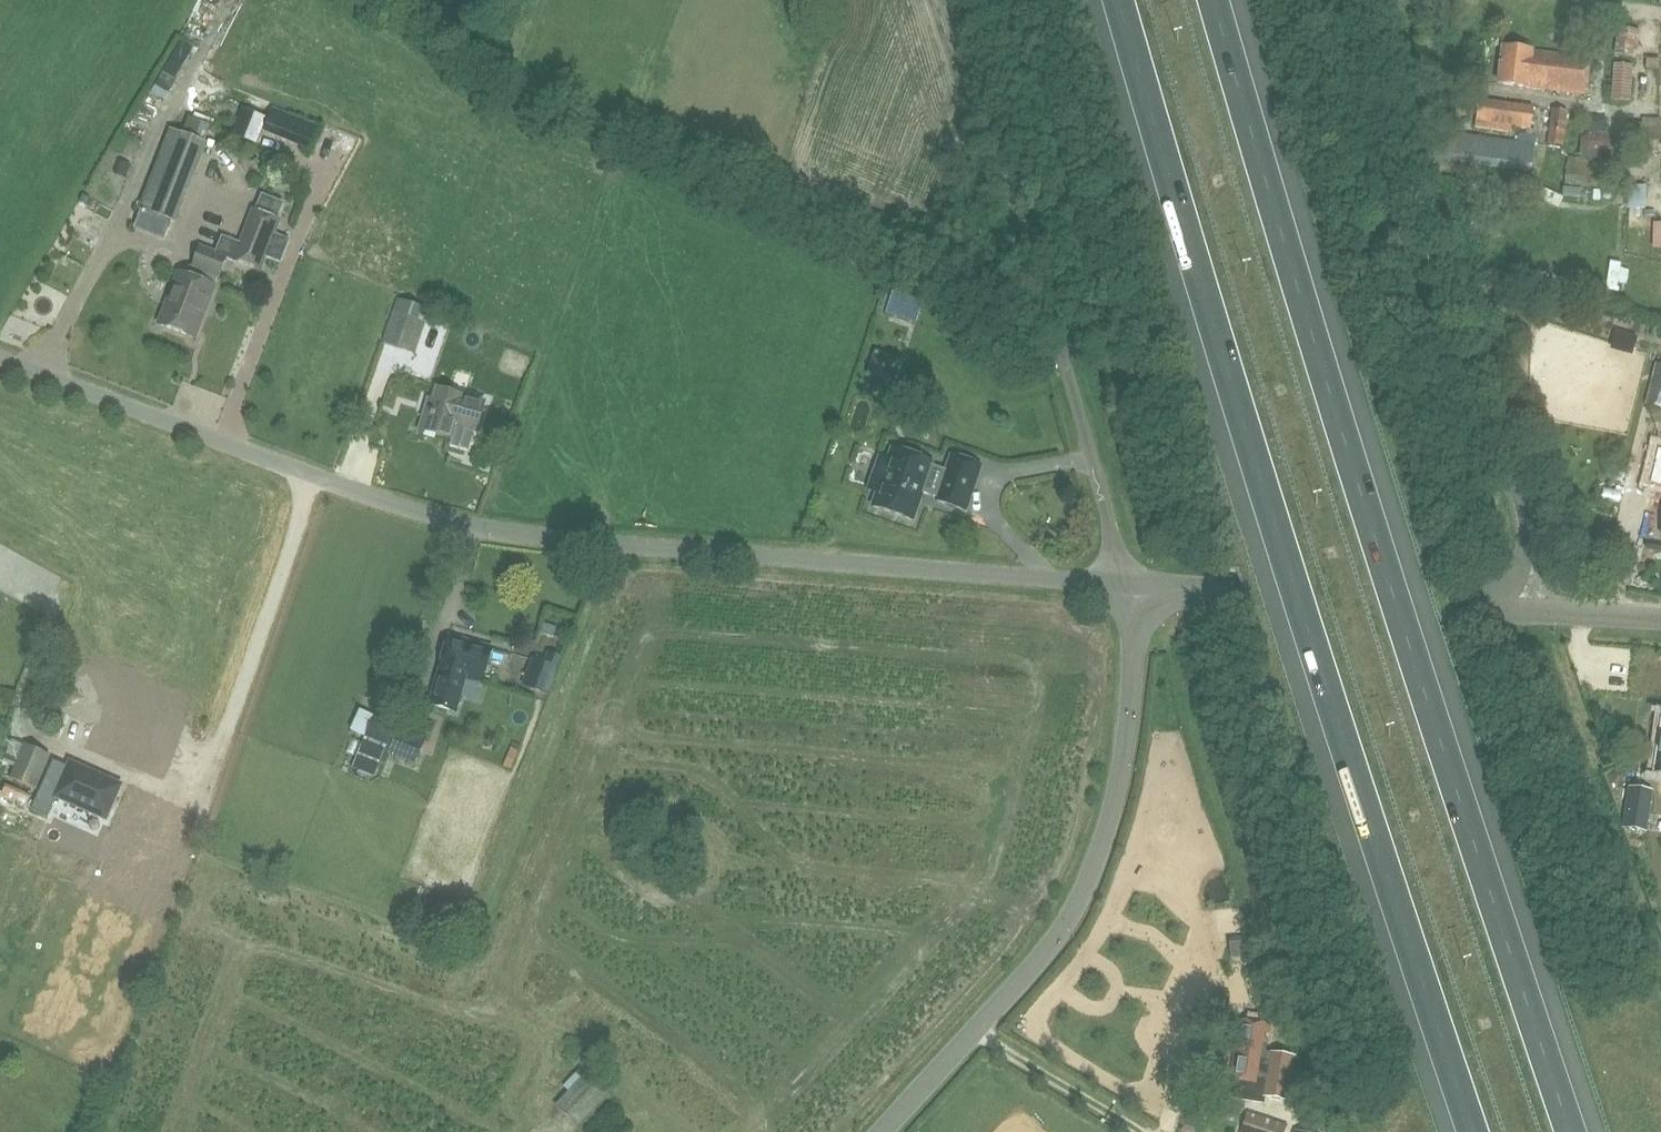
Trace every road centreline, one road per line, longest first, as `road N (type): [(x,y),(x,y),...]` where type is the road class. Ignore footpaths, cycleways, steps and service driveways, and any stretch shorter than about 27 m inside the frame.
road 1 (motorway): [(1108,0),(1311,642),(1477,1131)]
road 2 (motorway): [(1576,1131),(1410,643),(1215,0)]
road 3 (unclassified): [(1126,585),(580,541),(476,525),(313,476),(0,358)]
road 4 (unclassified): [(882,1131),(1030,966),(1097,869),(1112,820),(1135,665),(1126,585)]
road 5 (unclassified): [(1538,607),(1405,94),(1392,0)]
road 6 (unclassified): [(1235,596),(1538,607)]
road 7 (unclassified): [(1660,616),(1538,607)]

